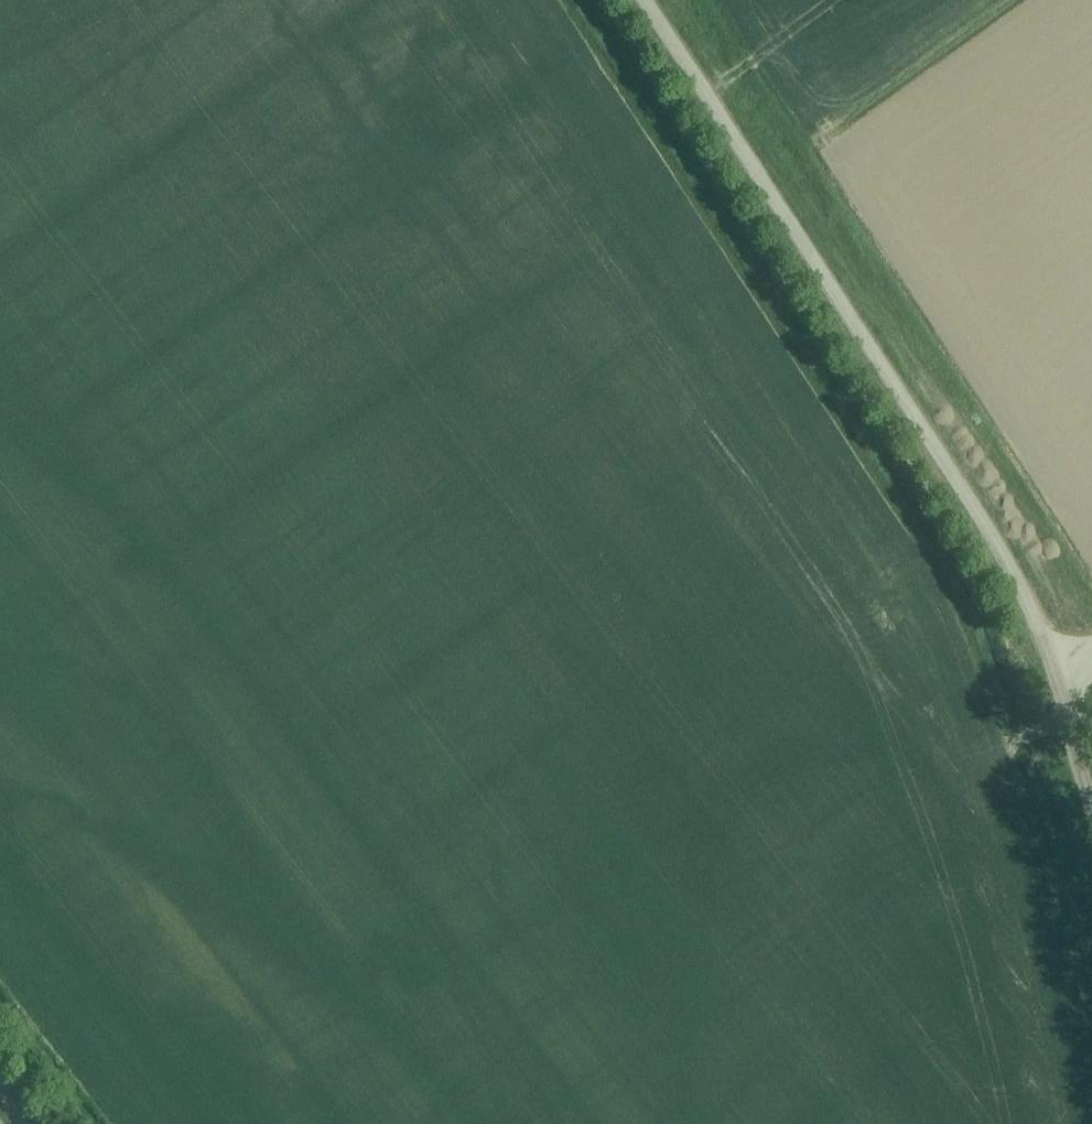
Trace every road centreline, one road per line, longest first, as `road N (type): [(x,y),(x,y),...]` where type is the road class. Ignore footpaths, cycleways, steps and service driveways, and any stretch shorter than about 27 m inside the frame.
road 1 (unclassified): [(1056,670),(997,544),(647,0)]
road 2 (unclassified): [(1091,803),(1056,670)]

